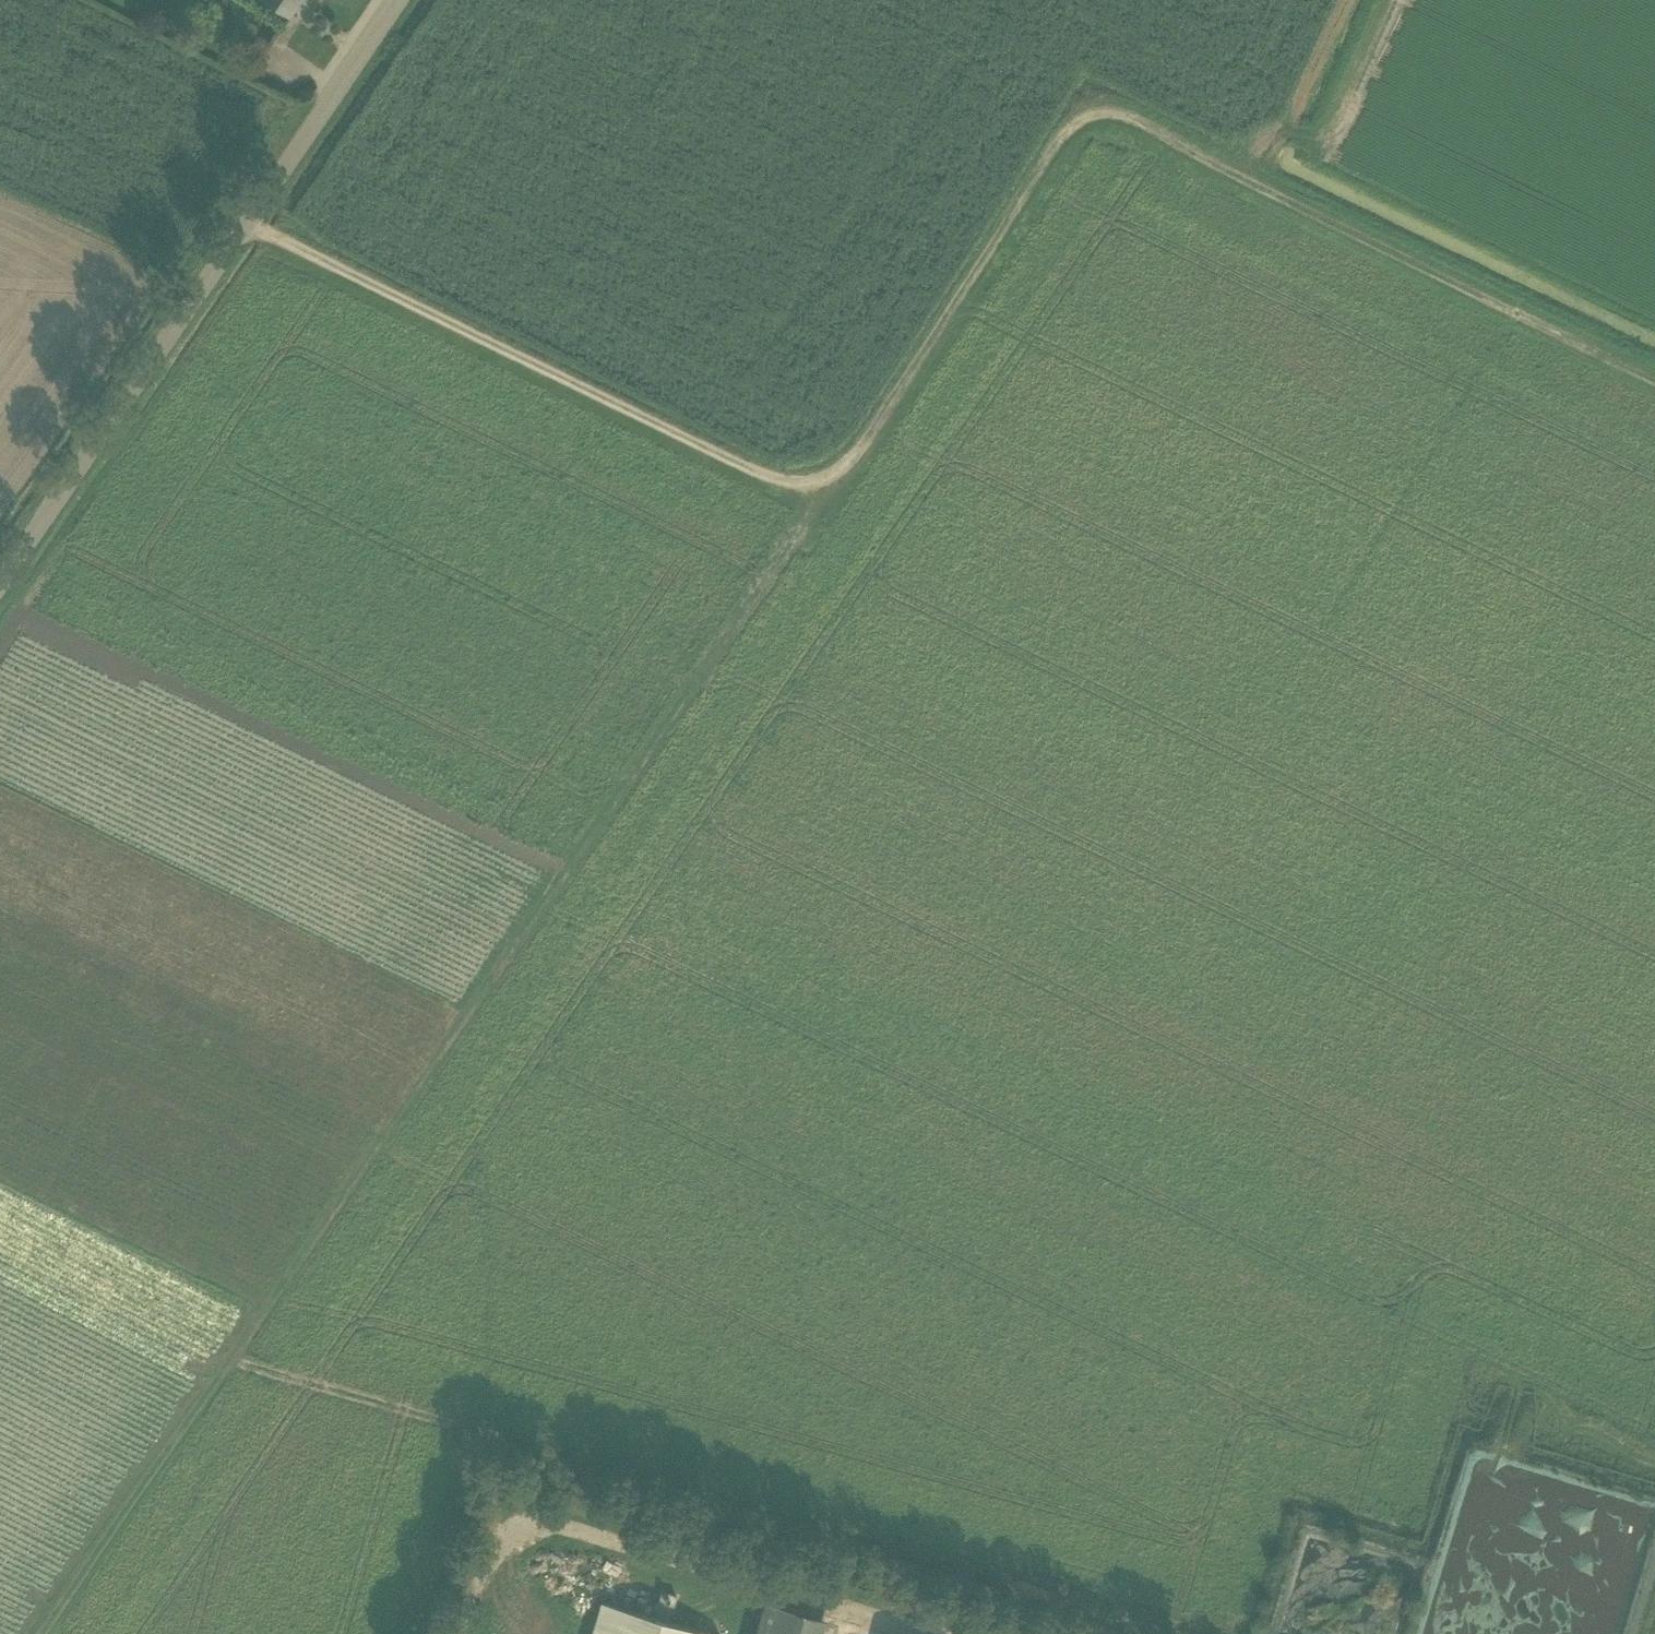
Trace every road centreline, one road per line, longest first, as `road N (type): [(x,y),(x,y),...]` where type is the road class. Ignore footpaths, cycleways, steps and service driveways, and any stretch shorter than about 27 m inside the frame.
road 1 (track): [(826,502),(51,1633)]
road 2 (unclassified): [(0,583),(400,0)]
road 3 (track): [(1255,186),(1125,121),(1081,124),(1062,142),(826,502)]
road 4 (track): [(826,502),(245,224)]
road 5 (track): [(1654,380),(1255,186)]
road 6 (track): [(1255,186),(1342,0)]

